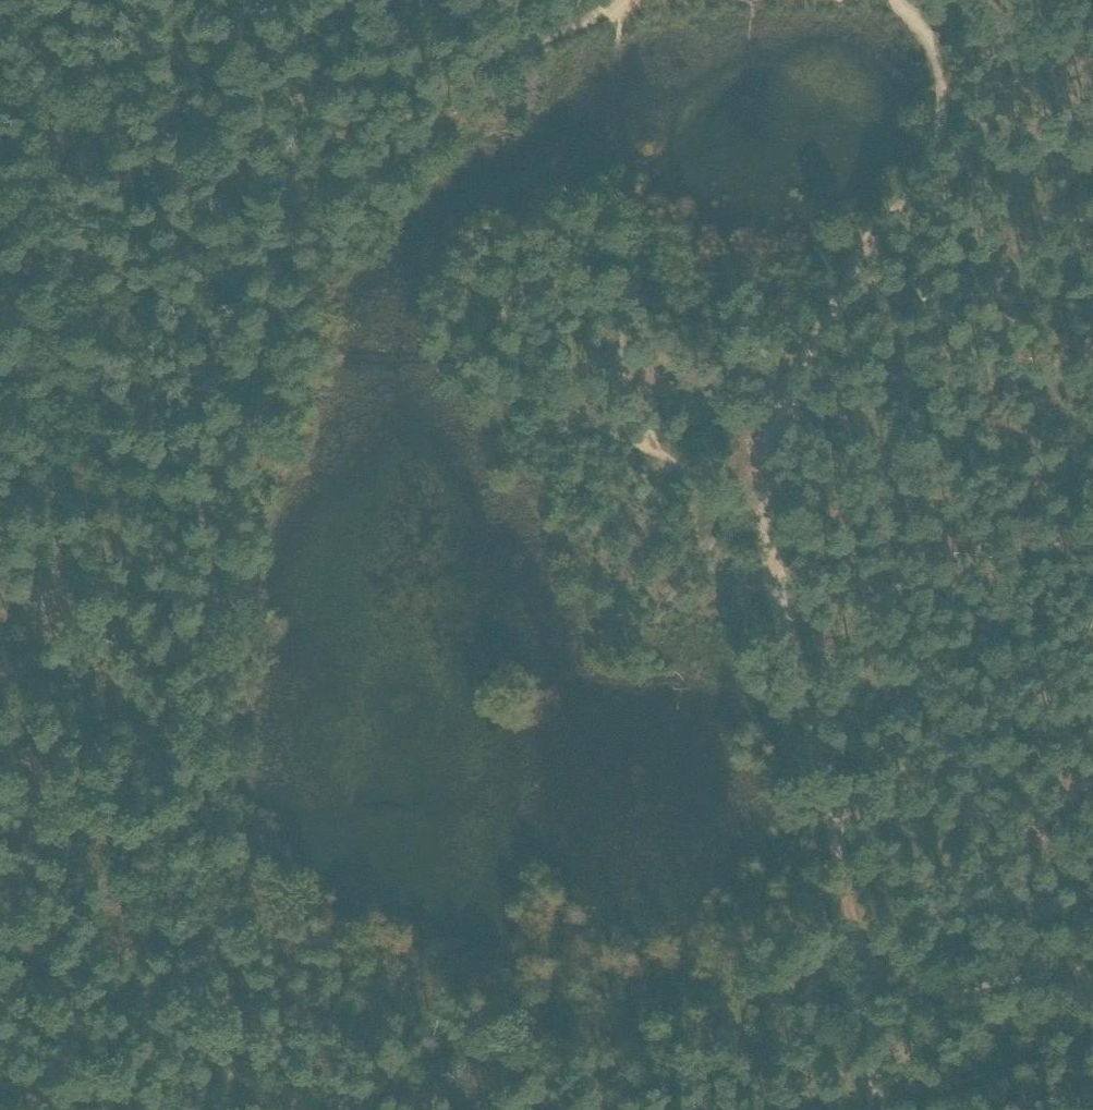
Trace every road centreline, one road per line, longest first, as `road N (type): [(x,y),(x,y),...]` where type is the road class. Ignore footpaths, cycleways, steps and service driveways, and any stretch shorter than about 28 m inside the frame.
road 1 (track): [(751,492),(867,998),(878,1109)]
road 2 (track): [(222,1109),(227,978),(188,737),(202,606)]
road 3 (track): [(0,259),(225,0)]
road 4 (track): [(876,0),(925,24),(945,94),(930,164),(849,280)]
road 5 (track): [(818,1109),(1092,1062)]
road 6 (track): [(849,280),(869,296),(1092,307)]
road 7 (track): [(849,280),(755,457),(751,492)]
road 8 (track): [(867,998),(1092,975)]

